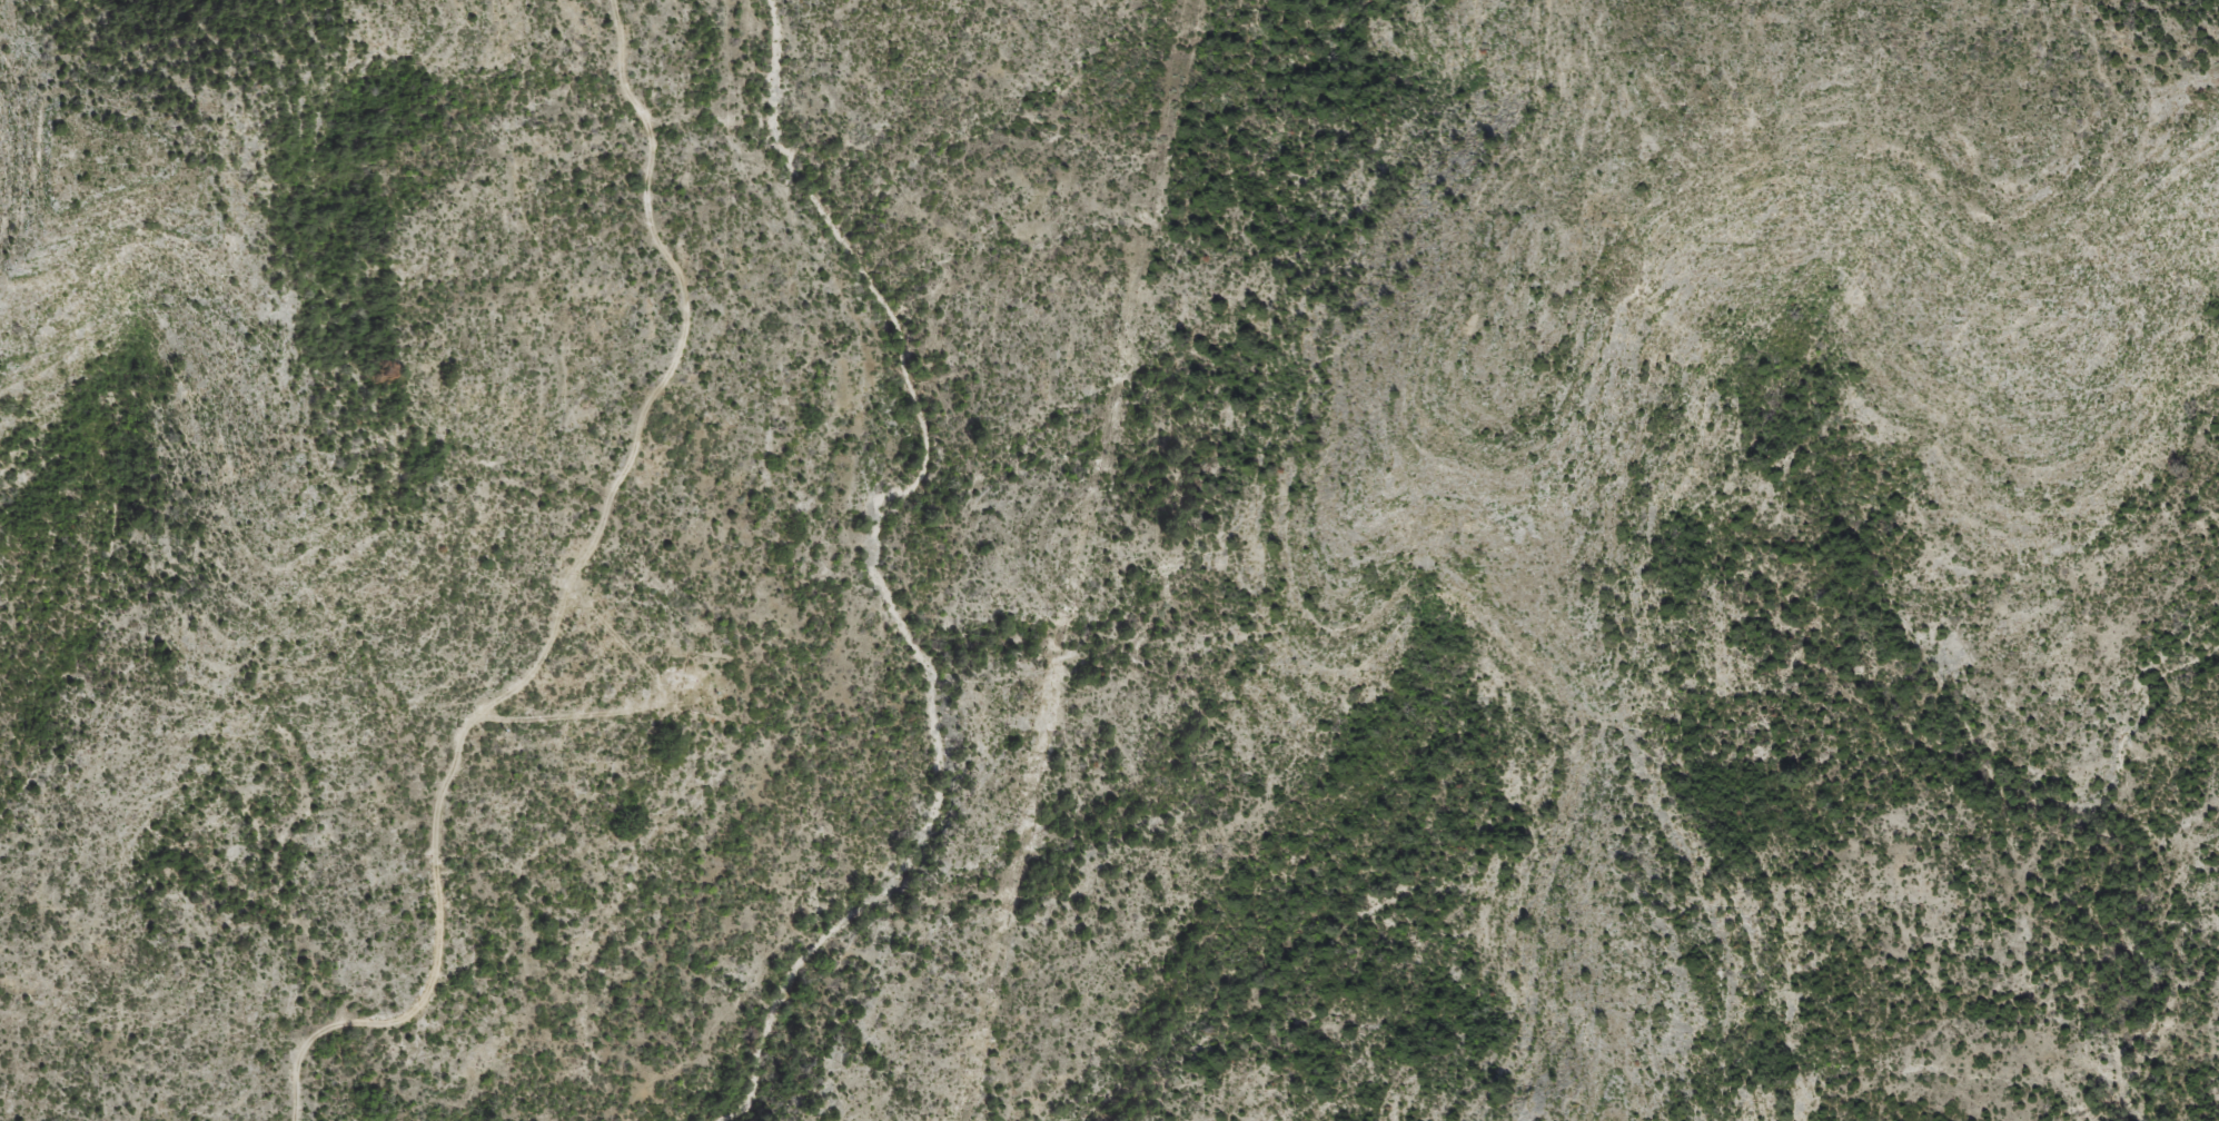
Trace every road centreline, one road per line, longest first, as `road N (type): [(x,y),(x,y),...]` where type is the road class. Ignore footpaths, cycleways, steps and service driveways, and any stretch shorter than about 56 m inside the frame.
road 1 (residential): [(610,0),(613,33),(658,162),(654,237),(687,301),(687,331),(640,469),(586,576),(562,622),(457,750),(439,795),(444,950),(435,990),(405,1030),(376,1040),(340,1033),(306,1061),(297,1120)]

